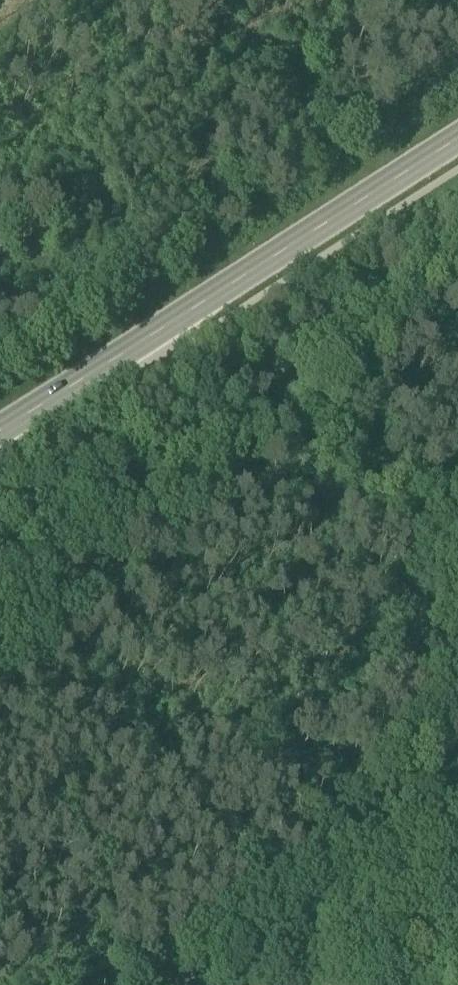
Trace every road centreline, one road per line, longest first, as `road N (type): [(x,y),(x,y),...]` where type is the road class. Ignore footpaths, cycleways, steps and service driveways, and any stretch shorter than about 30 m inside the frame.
road 1 (secondary): [(0,431),(457,137)]
road 2 (track): [(168,984),(457,732)]

